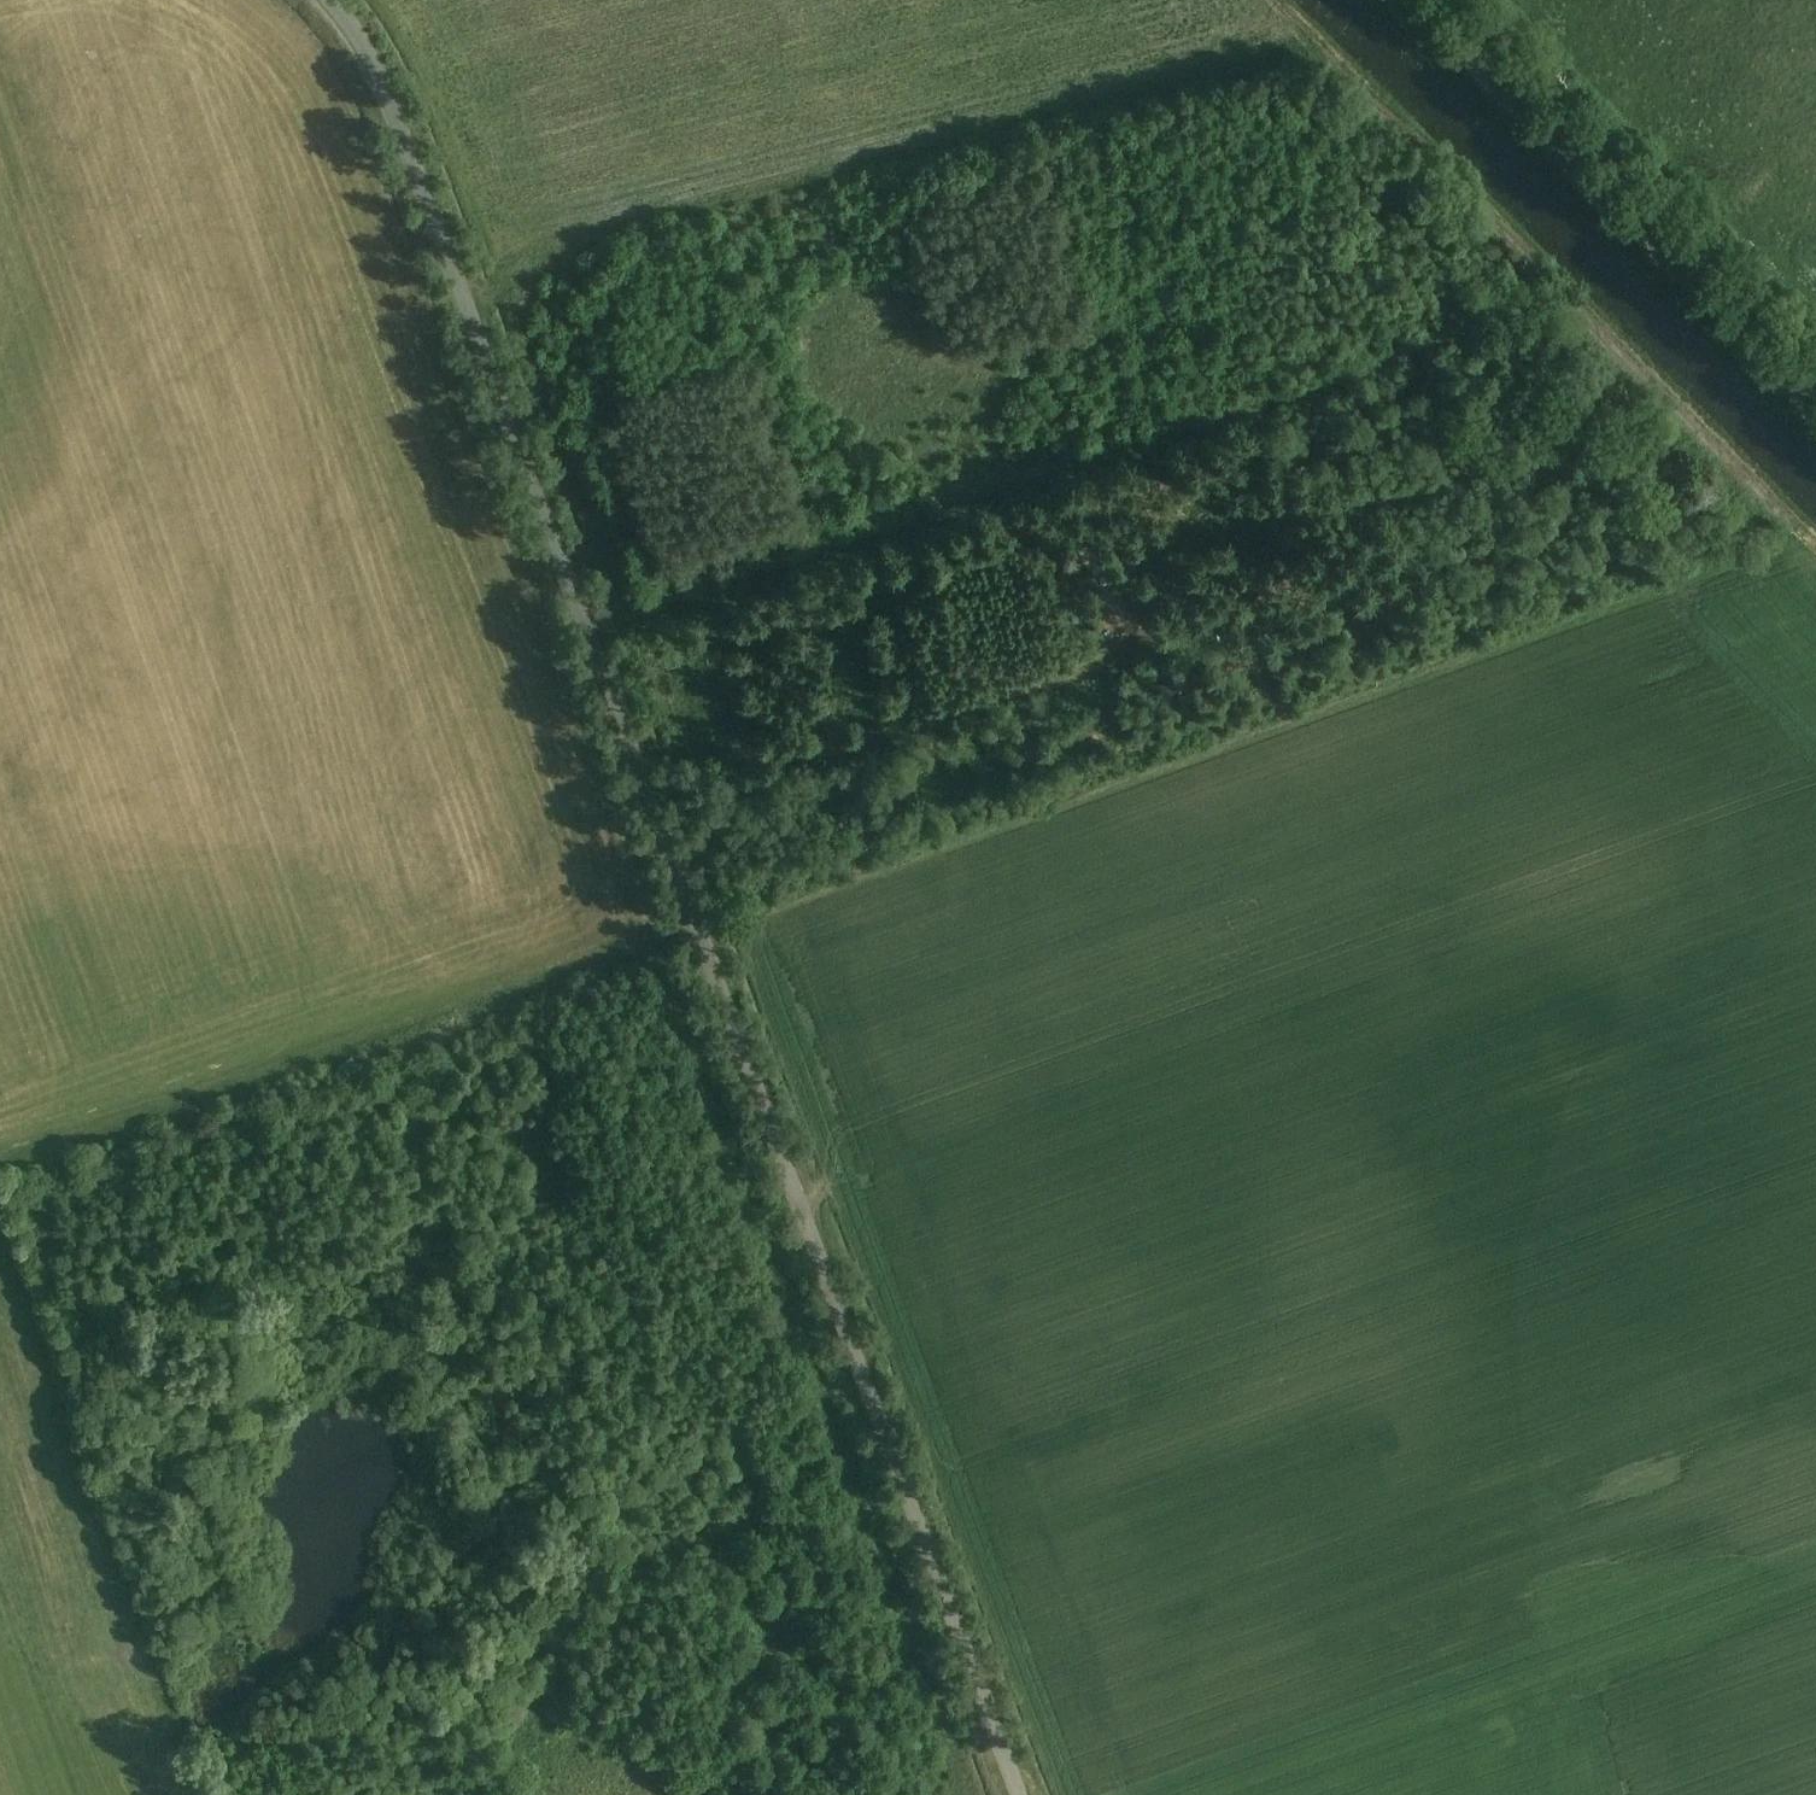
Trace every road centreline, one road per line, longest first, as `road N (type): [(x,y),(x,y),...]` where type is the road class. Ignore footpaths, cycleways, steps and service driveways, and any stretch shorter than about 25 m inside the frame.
road 1 (unclassified): [(1019,1794),(390,107),(364,50),(327,0)]
road 2 (unclassified): [(1815,409),(1410,0)]

